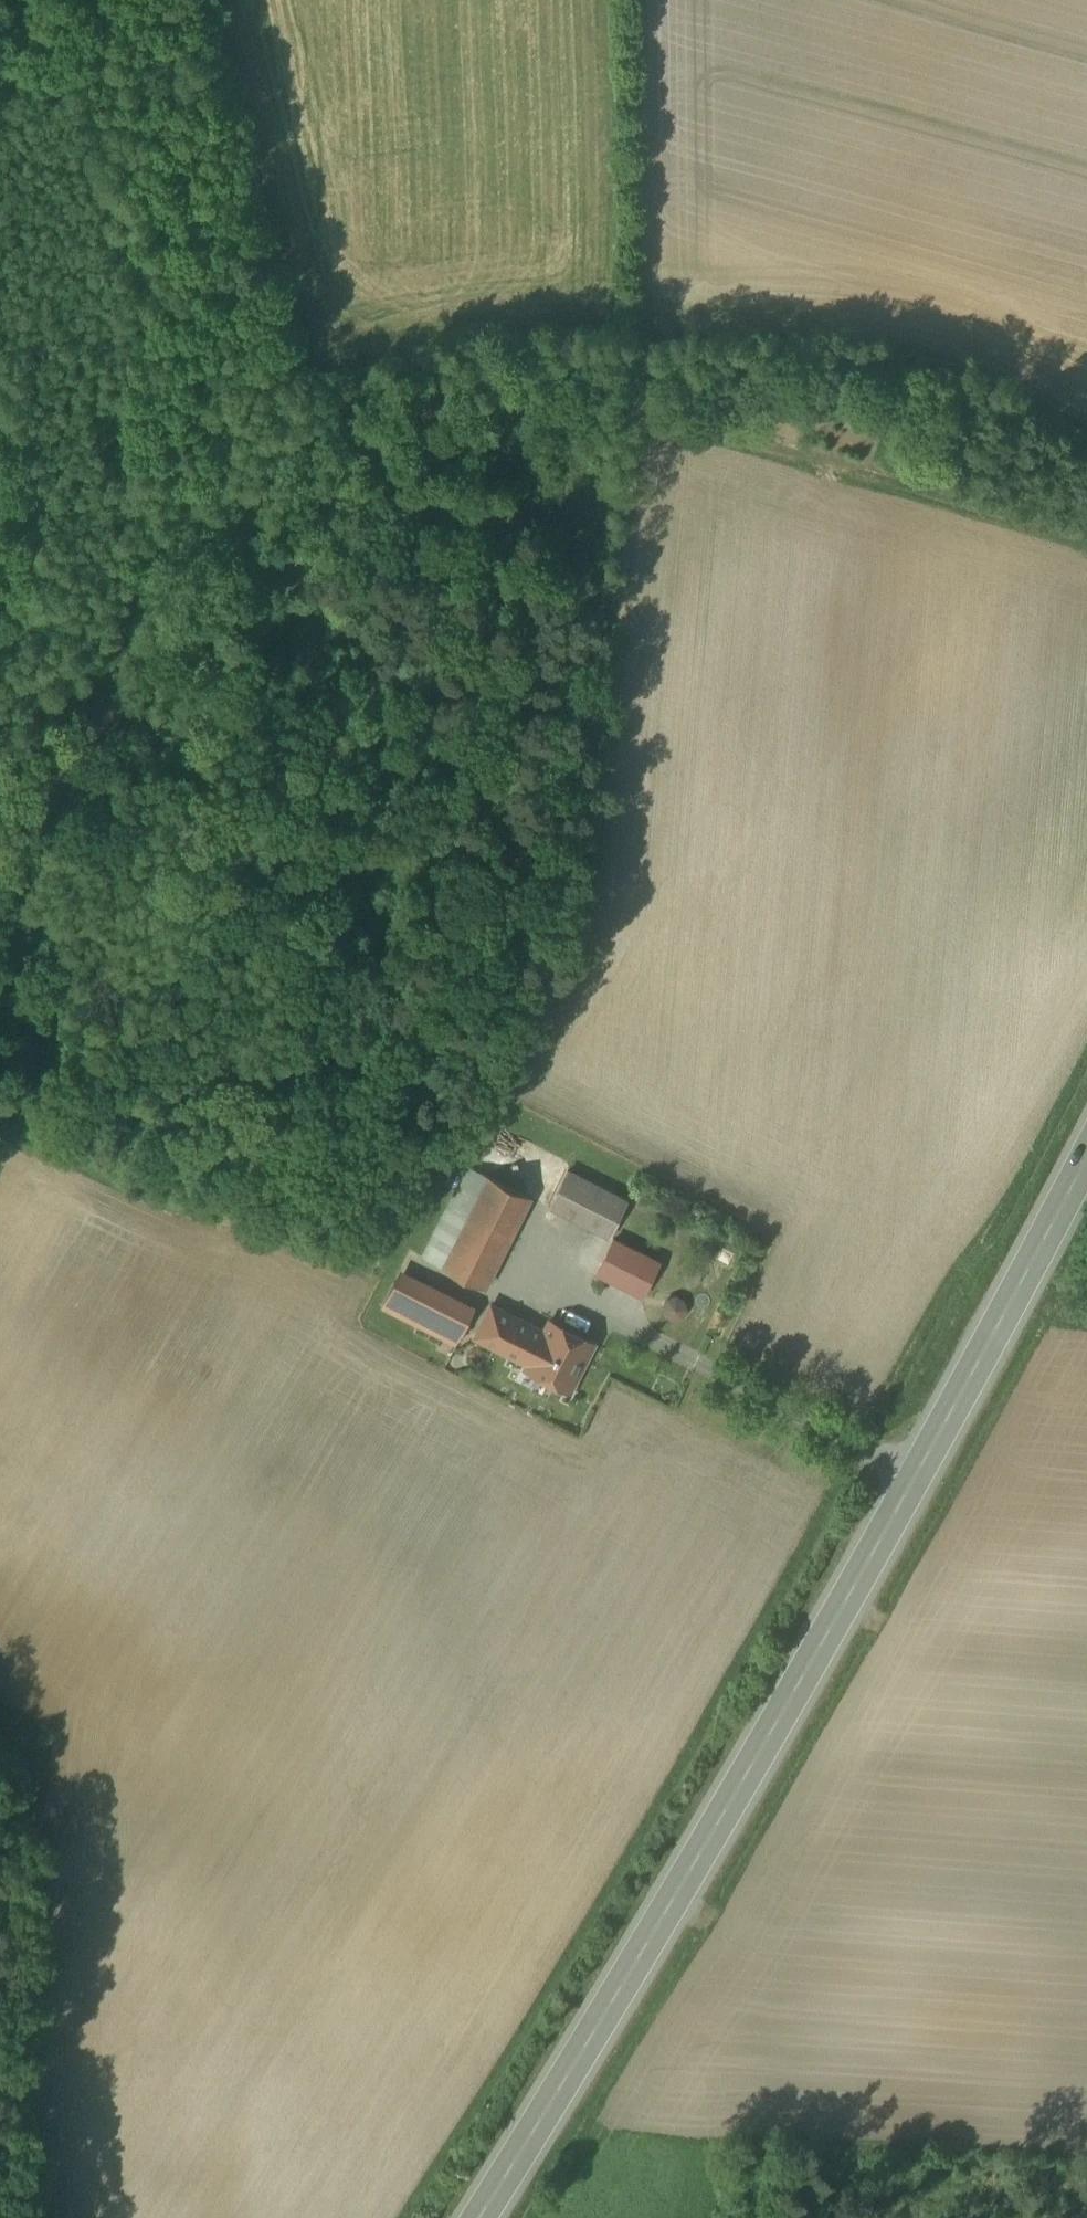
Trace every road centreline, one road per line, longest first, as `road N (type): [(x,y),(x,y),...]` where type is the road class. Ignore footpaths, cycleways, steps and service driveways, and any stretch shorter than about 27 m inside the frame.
road 1 (secondary): [(1086,1159),(717,1831),(482,2217)]

